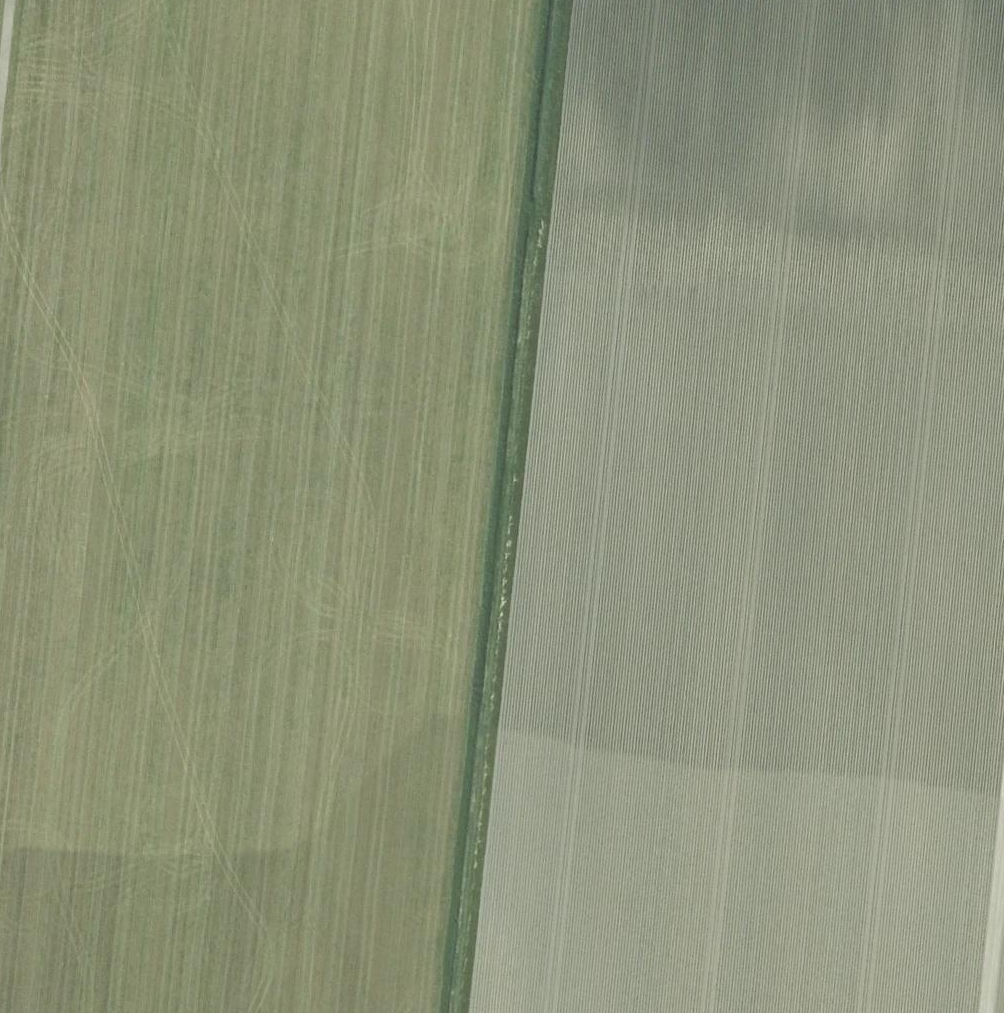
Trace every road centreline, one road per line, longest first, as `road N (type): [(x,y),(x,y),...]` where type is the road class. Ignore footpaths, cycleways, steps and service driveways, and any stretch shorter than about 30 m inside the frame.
road 1 (track): [(986,1012),(1003,841)]

